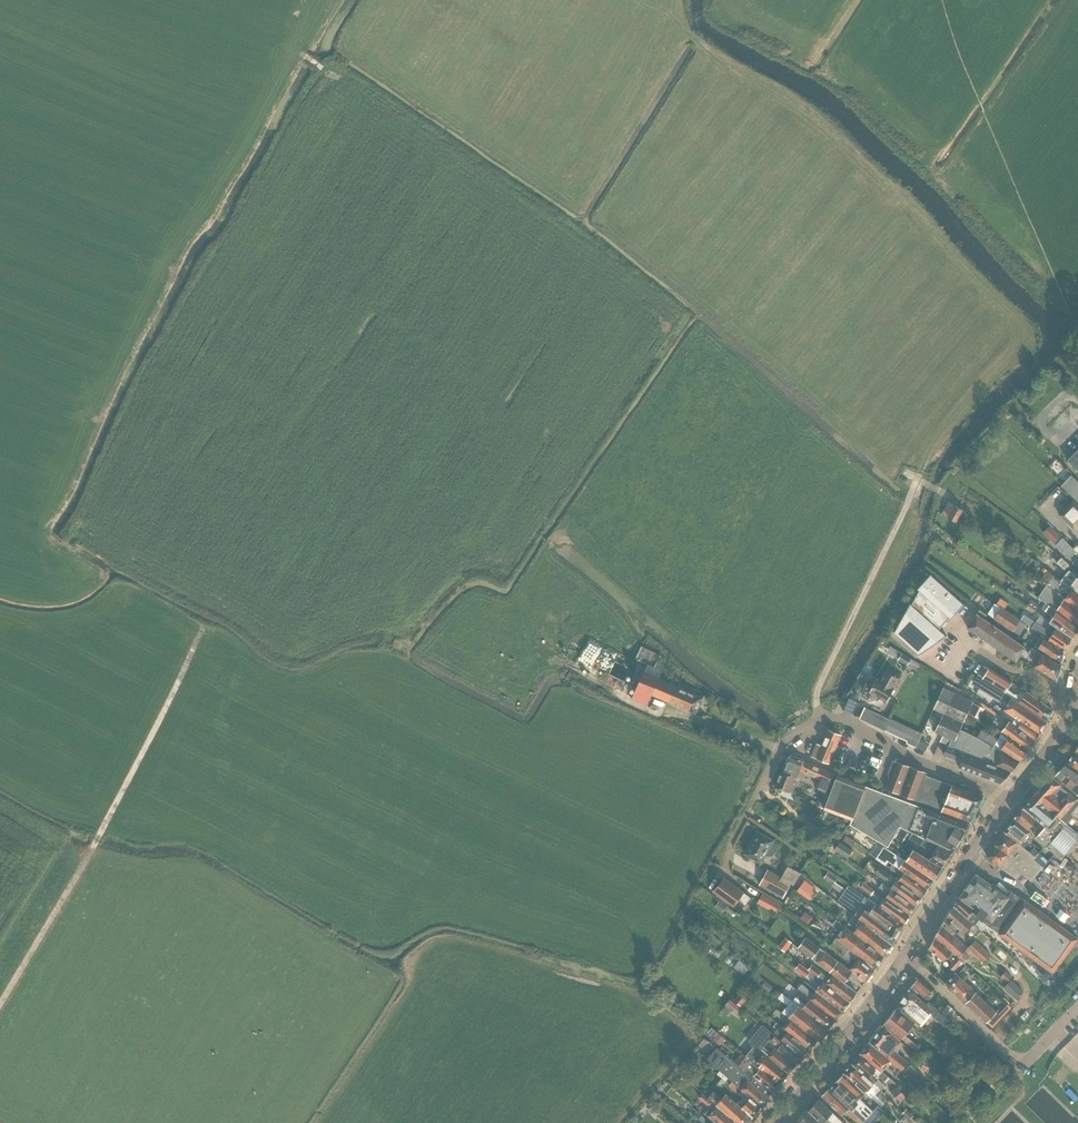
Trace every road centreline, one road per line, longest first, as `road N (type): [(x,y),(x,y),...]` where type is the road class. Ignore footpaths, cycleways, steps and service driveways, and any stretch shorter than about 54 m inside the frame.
road 1 (track): [(0,1009),(94,846),(203,629)]
road 2 (residential): [(1010,799),(913,758),(848,719),(821,718),(780,747)]
road 3 (residential): [(1077,1008),(1020,1062),(904,956)]
road 4 (tertiary): [(778,1122),(904,956)]
road 5 (tertiary): [(904,956),(1010,799)]

